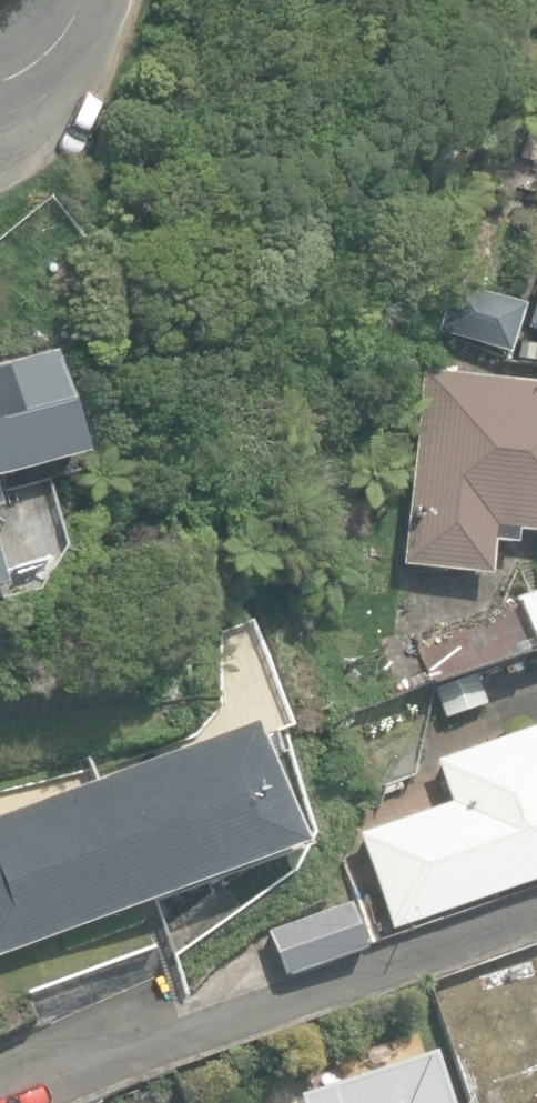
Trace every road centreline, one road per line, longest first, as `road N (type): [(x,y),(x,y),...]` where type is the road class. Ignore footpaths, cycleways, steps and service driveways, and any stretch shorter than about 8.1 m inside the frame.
road 1 (residential): [(107,0),(30,138),(0,151)]

